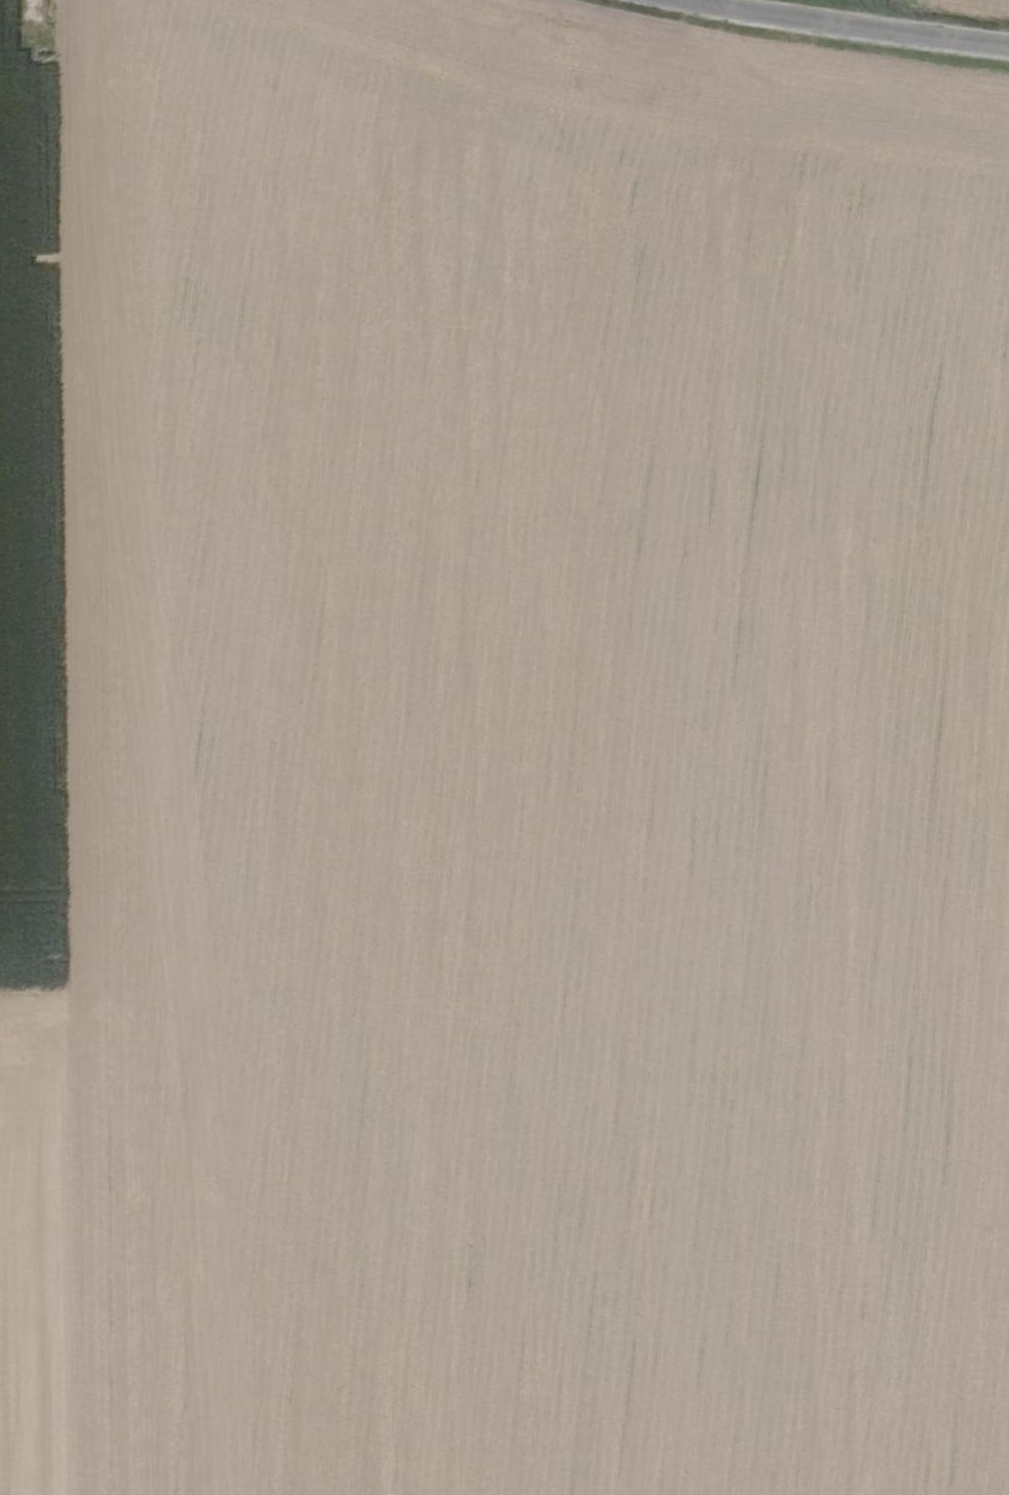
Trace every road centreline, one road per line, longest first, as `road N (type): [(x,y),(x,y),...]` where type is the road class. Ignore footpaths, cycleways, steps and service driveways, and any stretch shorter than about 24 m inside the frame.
road 1 (unclassified): [(683,0),(1008,47)]

